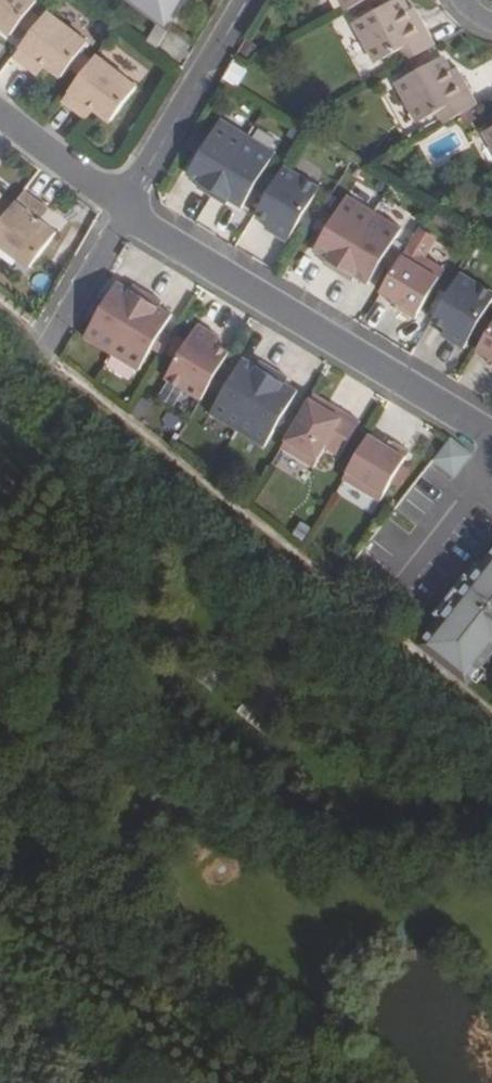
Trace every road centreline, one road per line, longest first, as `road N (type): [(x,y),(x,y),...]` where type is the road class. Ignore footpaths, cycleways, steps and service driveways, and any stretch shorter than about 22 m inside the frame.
road 1 (residential): [(491,438),(128,218)]
road 2 (unclassified): [(128,218),(255,0)]
road 3 (residential): [(0,121),(128,218)]
road 4 (residential): [(128,218),(43,353)]

